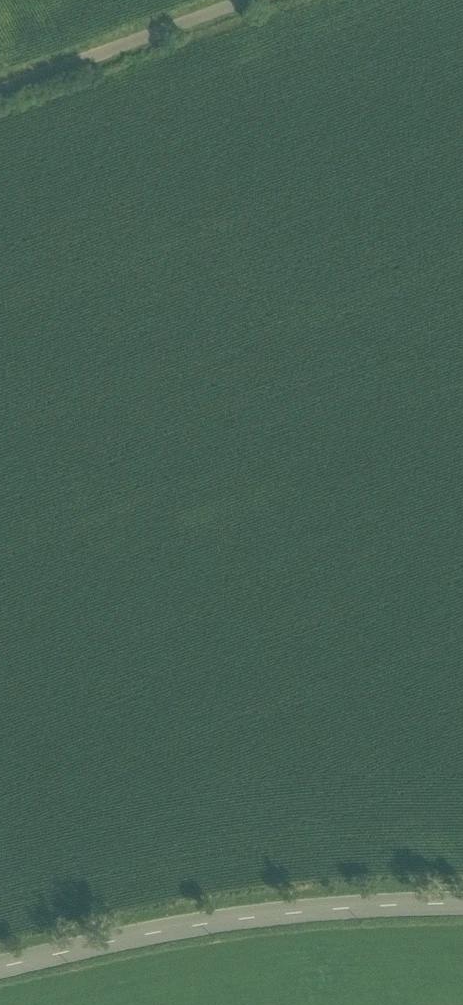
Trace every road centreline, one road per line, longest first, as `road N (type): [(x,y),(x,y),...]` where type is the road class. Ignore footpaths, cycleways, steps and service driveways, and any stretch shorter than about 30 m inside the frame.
road 1 (tertiary): [(462,903),(185,926),(0,967)]
road 2 (unclassified): [(243,0),(0,89)]

